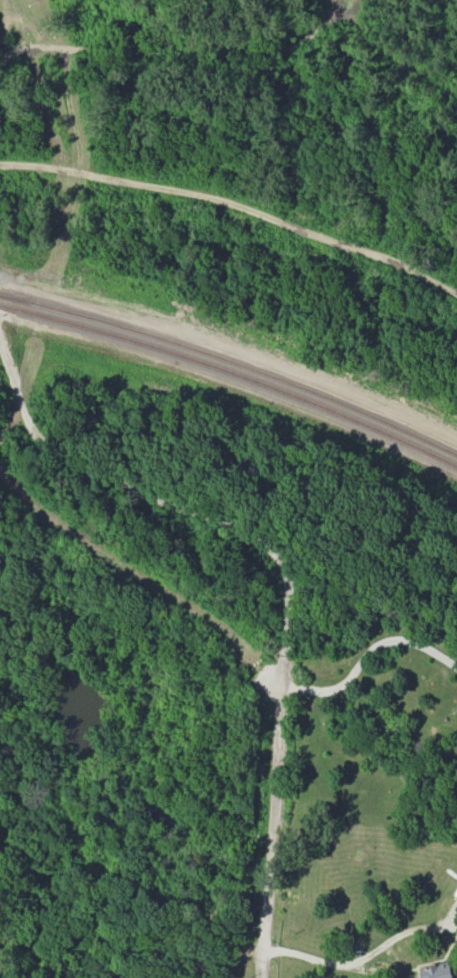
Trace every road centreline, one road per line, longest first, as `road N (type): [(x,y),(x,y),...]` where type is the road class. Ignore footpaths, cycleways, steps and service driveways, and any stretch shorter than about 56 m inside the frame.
road 1 (residential): [(266,977),(287,568),(245,526),(75,458),(34,417),(0,331)]
road 2 (track): [(0,161),(69,165),(173,190),(377,259),(456,298)]

